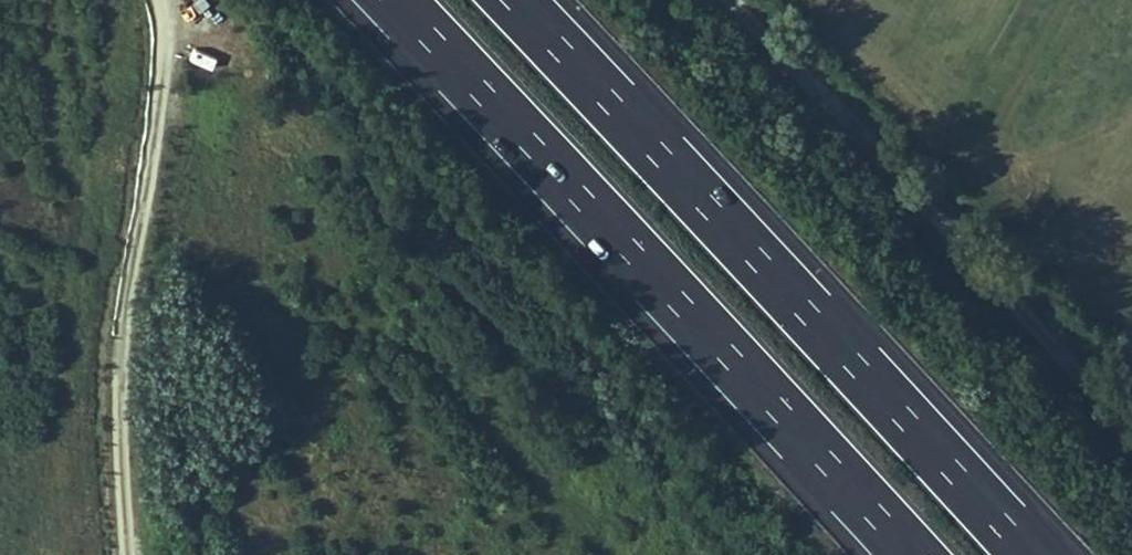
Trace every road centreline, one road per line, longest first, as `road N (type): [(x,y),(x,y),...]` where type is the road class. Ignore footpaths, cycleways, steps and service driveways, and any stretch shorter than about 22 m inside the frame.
road 1 (track): [(719,554),(233,34),(179,11)]
road 2 (motorway): [(390,0),(909,554)]
road 3 (motorway): [(1026,554),(508,0)]
road 4 (track): [(125,554),(119,485),(134,308),(179,11),(171,0)]

